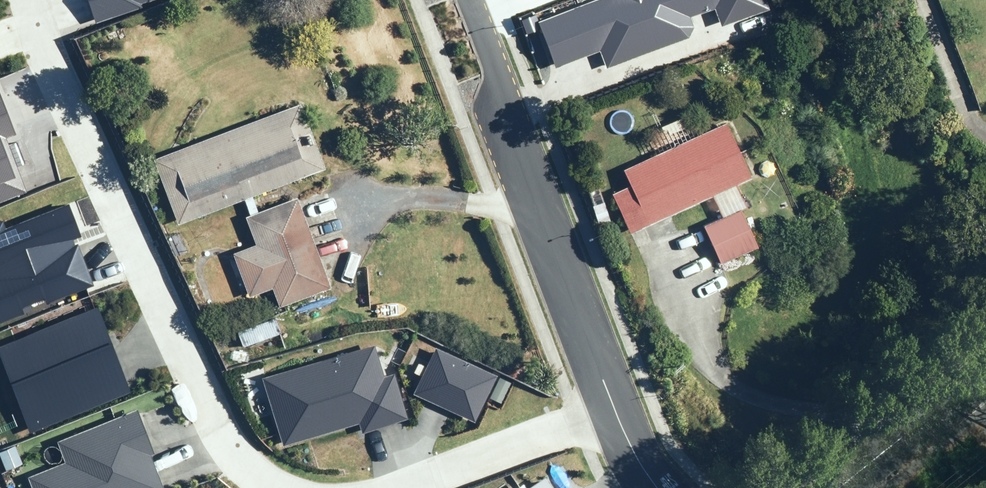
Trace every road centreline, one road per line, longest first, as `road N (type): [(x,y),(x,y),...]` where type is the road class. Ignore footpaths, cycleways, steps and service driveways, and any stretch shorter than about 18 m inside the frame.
road 1 (residential): [(24,0),(36,47),(238,462),(285,487)]
road 2 (residential): [(608,398),(441,0)]
road 3 (residential): [(388,487),(608,398)]
road 4 (tertiary): [(838,487),(985,370)]

